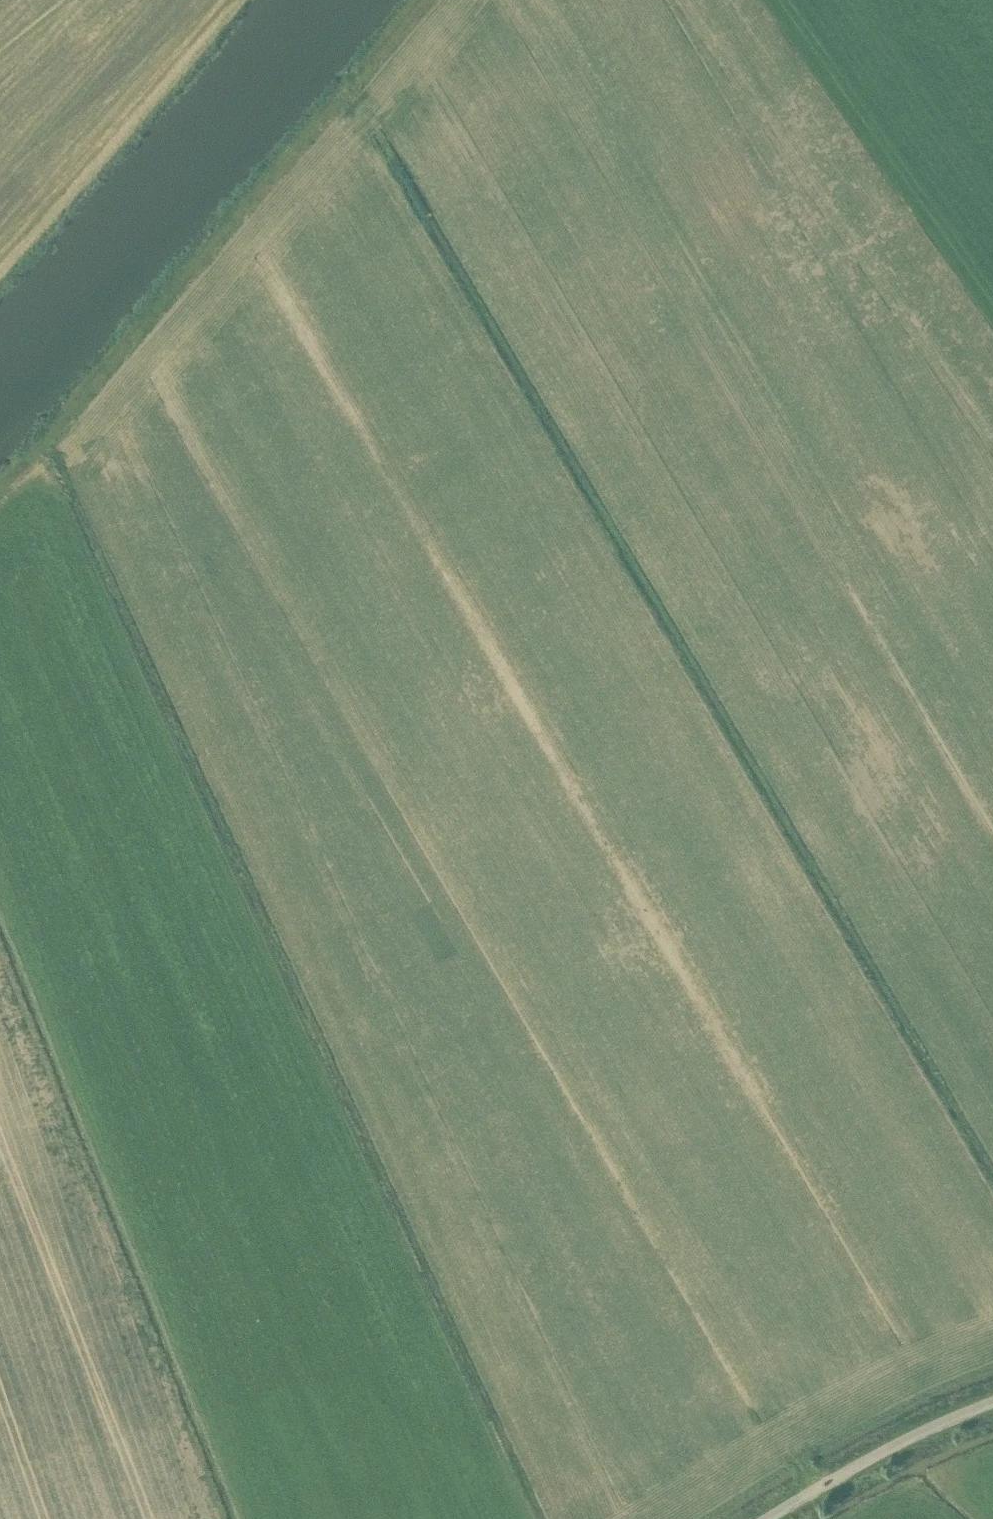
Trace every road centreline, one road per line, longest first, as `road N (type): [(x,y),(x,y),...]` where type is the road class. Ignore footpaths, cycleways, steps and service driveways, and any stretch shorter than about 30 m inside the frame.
road 1 (unclassified): [(772,1518),(992,1399)]

